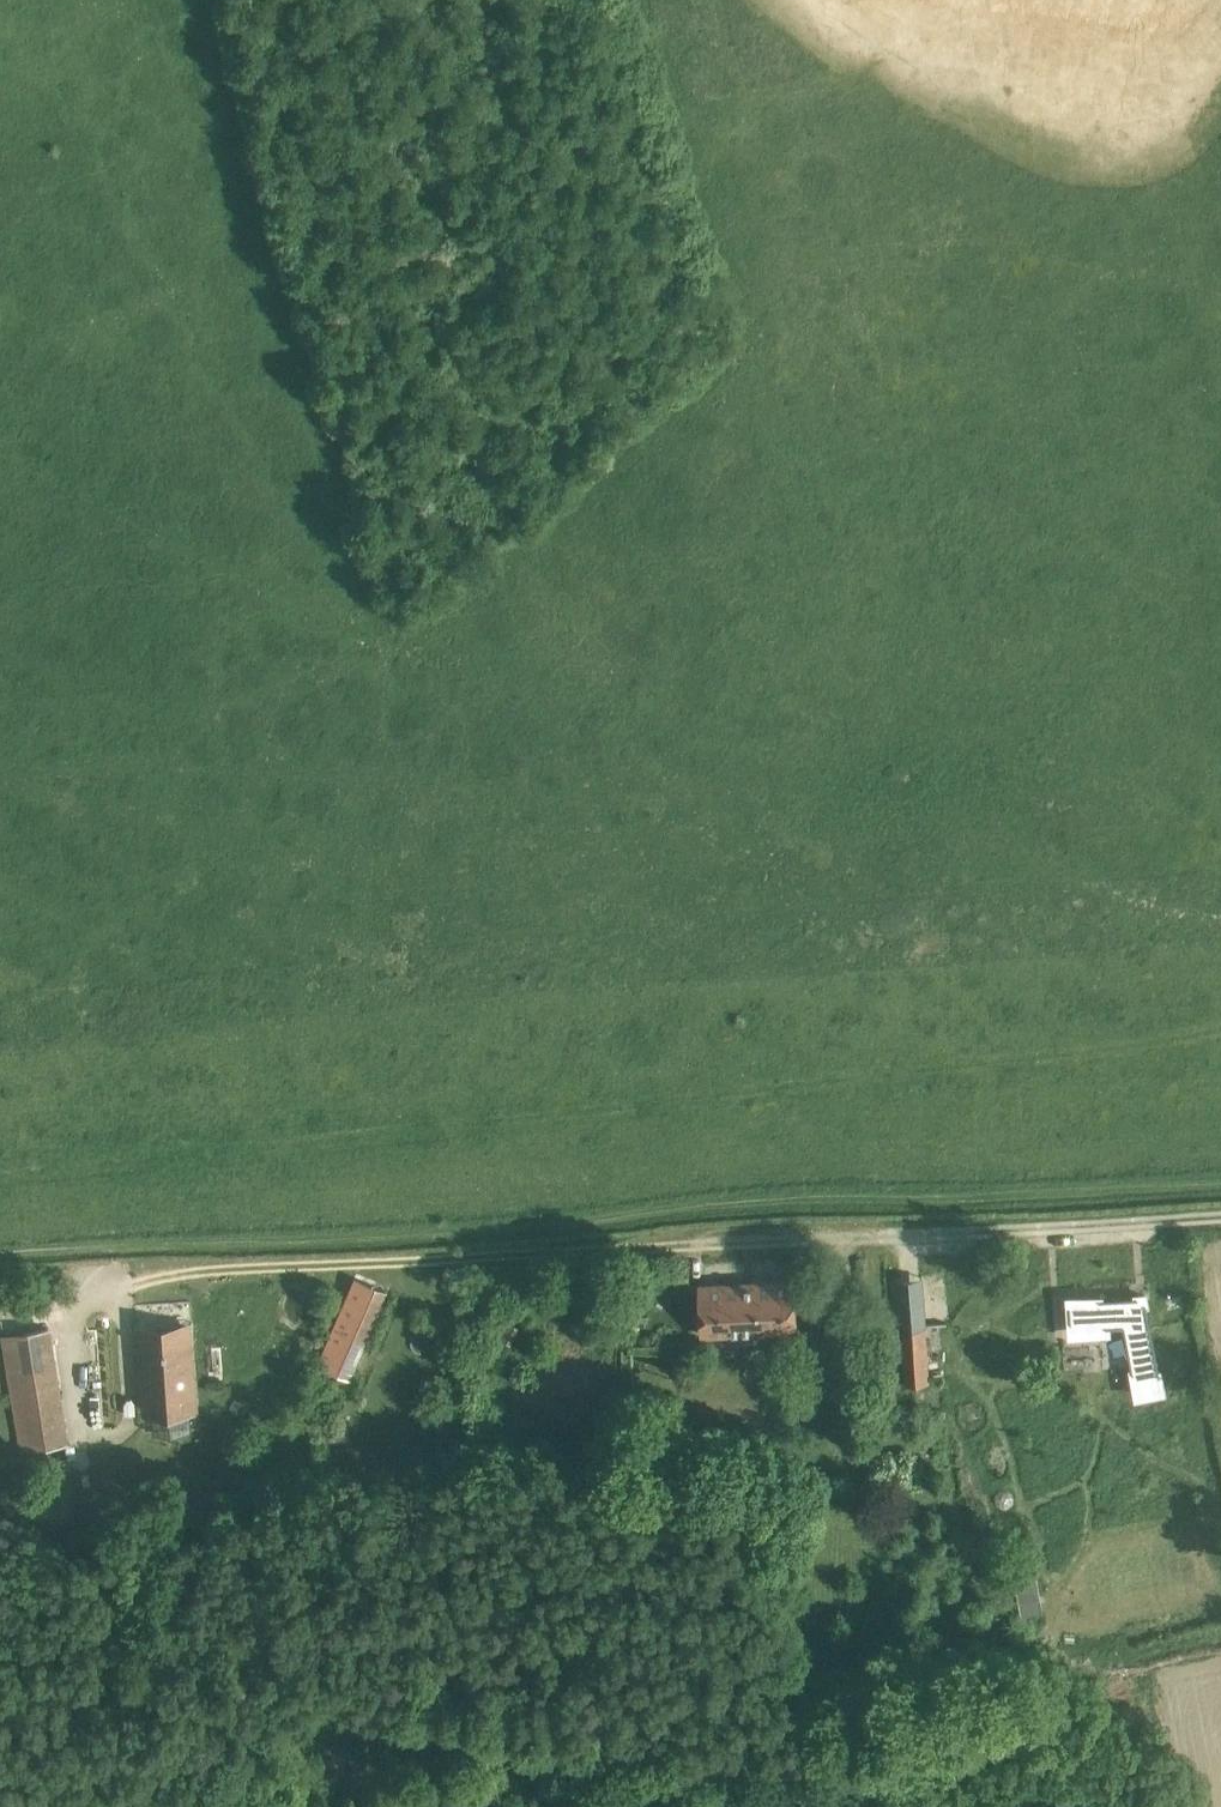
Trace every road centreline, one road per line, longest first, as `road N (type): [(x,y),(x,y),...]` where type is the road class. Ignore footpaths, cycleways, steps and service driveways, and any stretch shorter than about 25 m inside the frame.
road 1 (track): [(0,1271),(428,1254),(1220,1198)]

